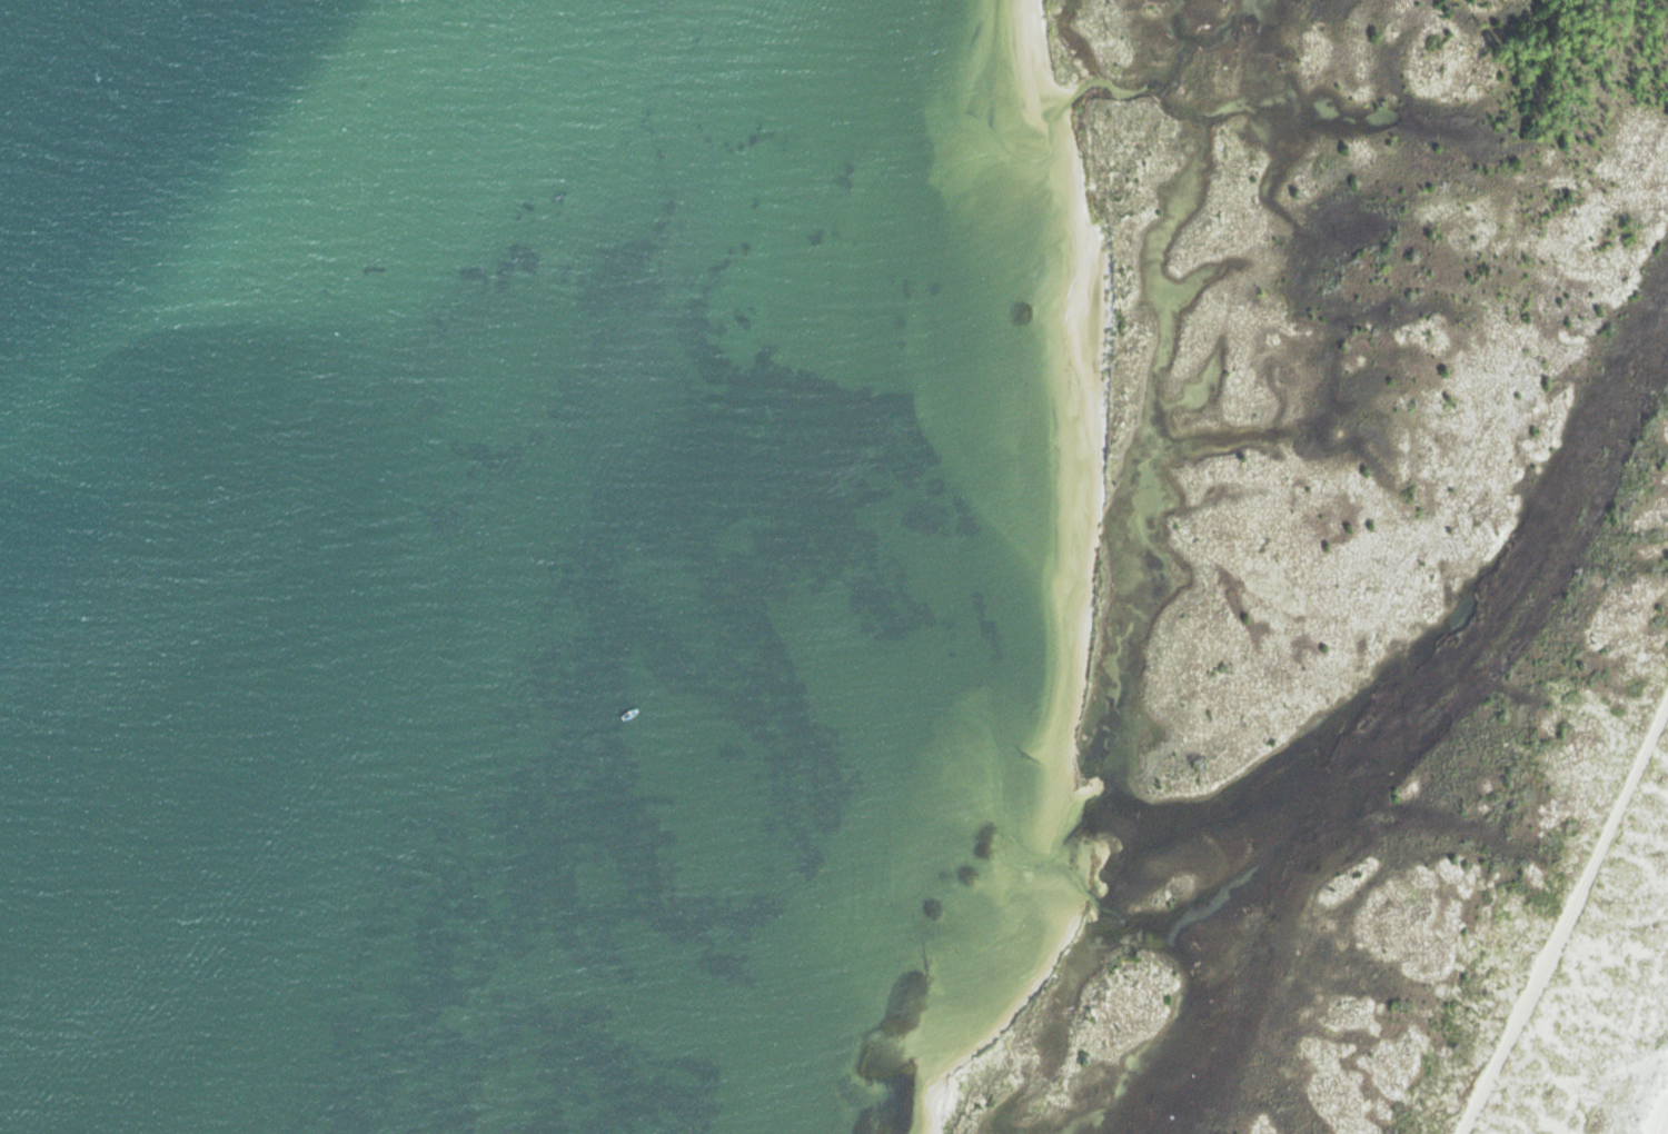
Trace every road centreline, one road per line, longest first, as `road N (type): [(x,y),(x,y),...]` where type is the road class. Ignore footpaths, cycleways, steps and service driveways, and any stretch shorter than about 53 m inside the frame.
road 1 (track): [(1462,1133),(1667,700)]

